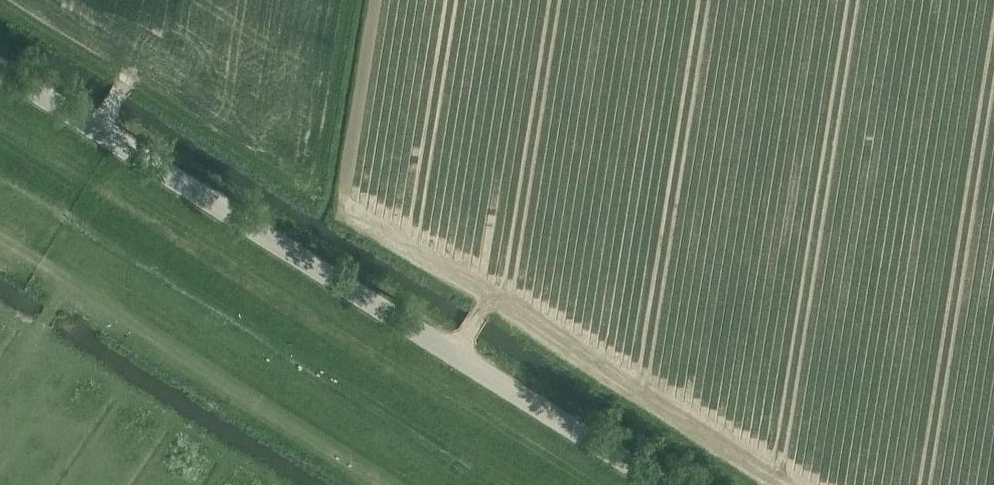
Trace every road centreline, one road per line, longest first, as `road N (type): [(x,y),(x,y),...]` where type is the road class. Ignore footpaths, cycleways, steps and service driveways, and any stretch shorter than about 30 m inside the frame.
road 1 (unclassified): [(668,484),(0,67)]

